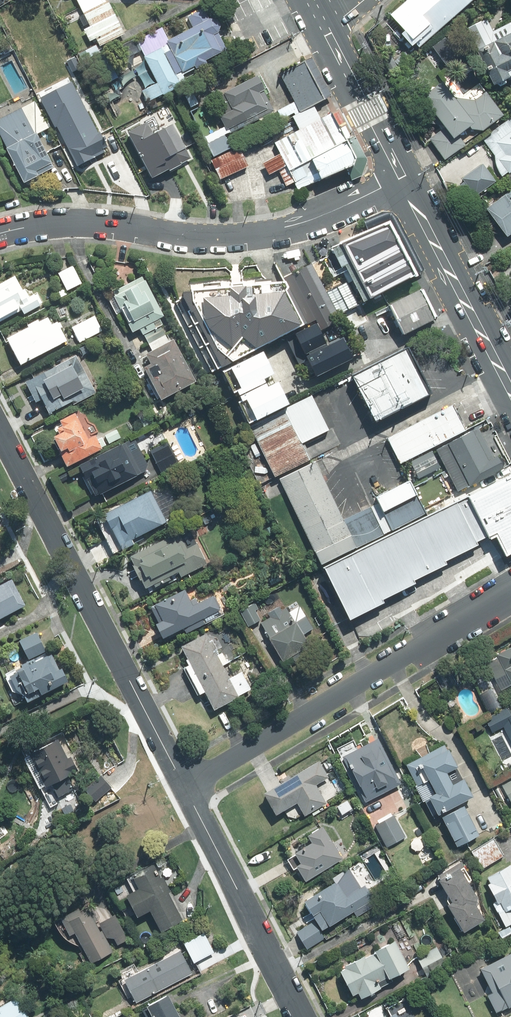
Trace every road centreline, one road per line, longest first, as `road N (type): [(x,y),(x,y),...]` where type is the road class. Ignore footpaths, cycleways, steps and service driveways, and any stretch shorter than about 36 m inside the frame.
road 1 (residential): [(403,176),(320,217),(249,236),(67,223),(0,234)]
road 2 (residential): [(183,784),(0,432)]
road 3 (residential): [(183,784),(510,591)]
road 4 (residential): [(303,1016),(183,784)]
road 5 (tertiary): [(403,176),(510,387)]
road 6 (tertiary): [(327,30),(403,176)]

